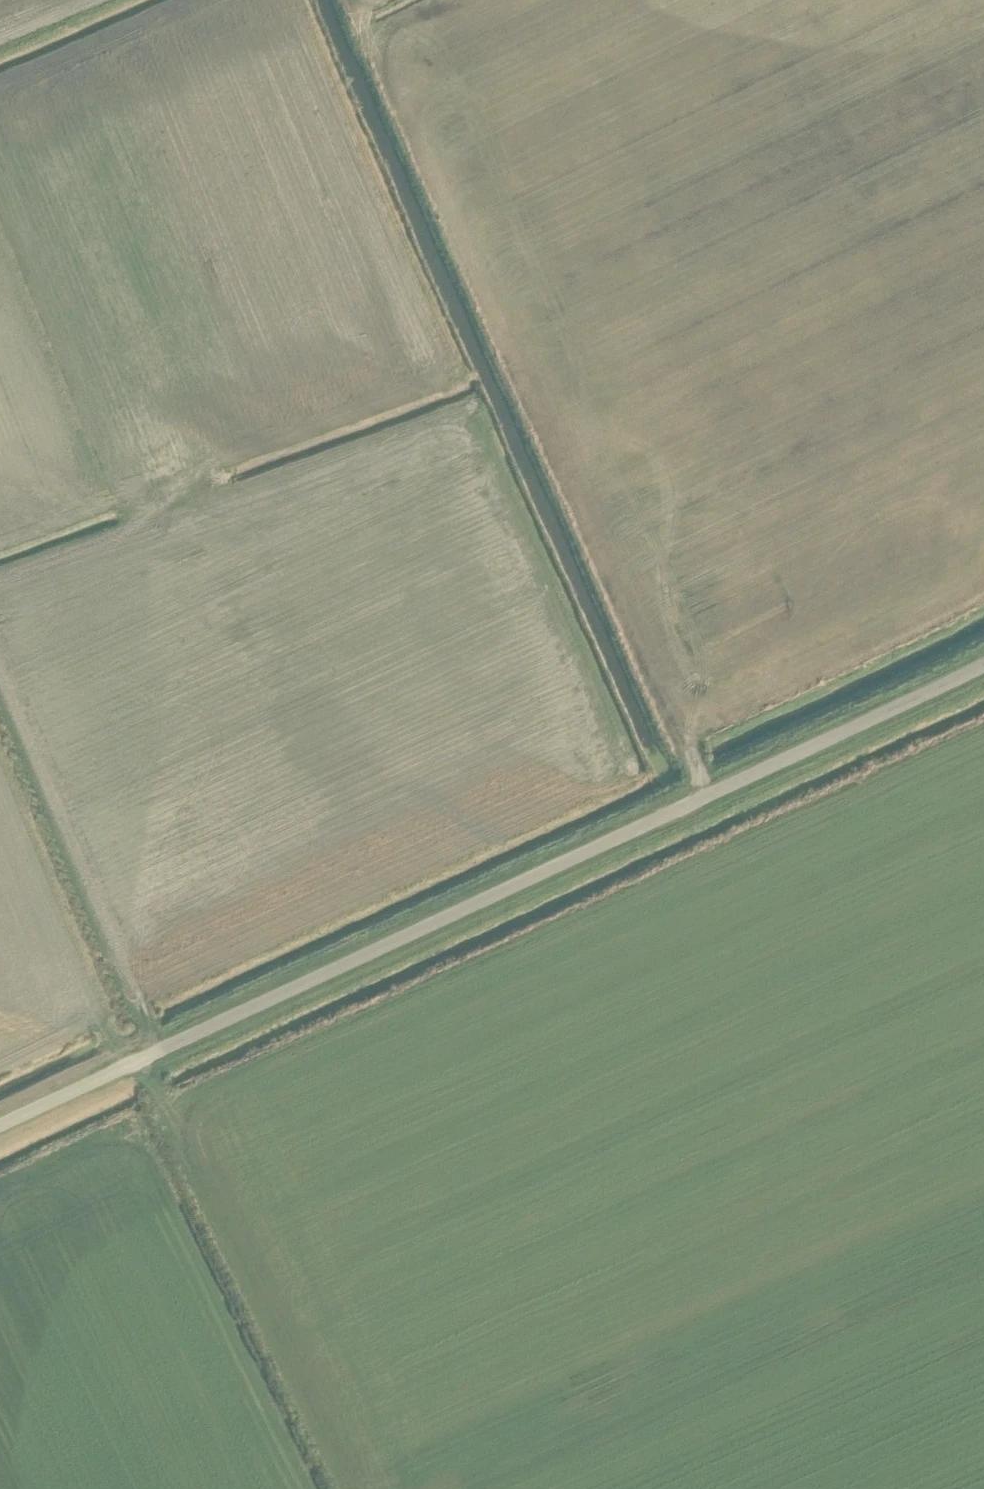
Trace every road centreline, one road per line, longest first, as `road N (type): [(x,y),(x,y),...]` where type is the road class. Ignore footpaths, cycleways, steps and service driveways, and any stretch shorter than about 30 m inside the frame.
road 1 (unclassified): [(0,1126),(983,663)]

